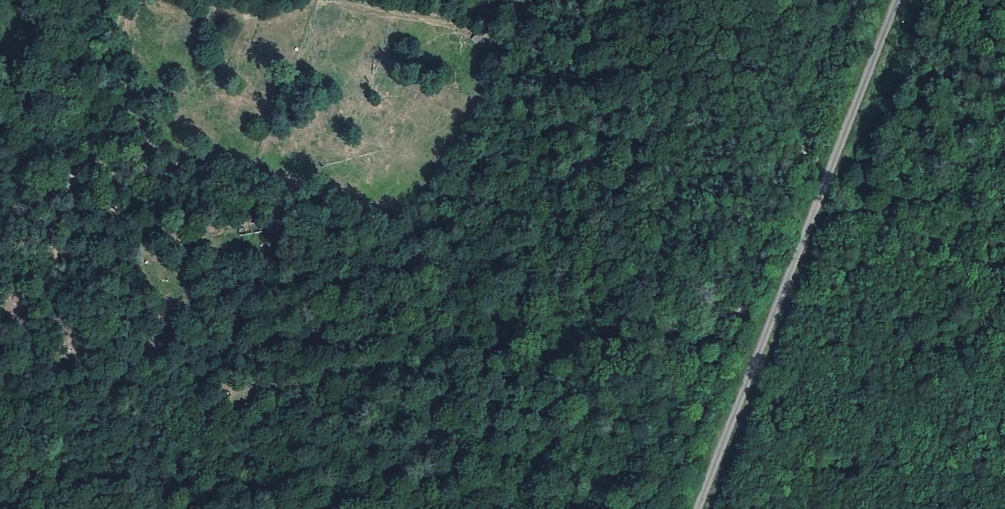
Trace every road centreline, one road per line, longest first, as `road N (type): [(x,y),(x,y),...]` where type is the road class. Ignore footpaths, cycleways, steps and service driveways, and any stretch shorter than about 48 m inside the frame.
road 1 (unclassified): [(898,0),(698,508)]

